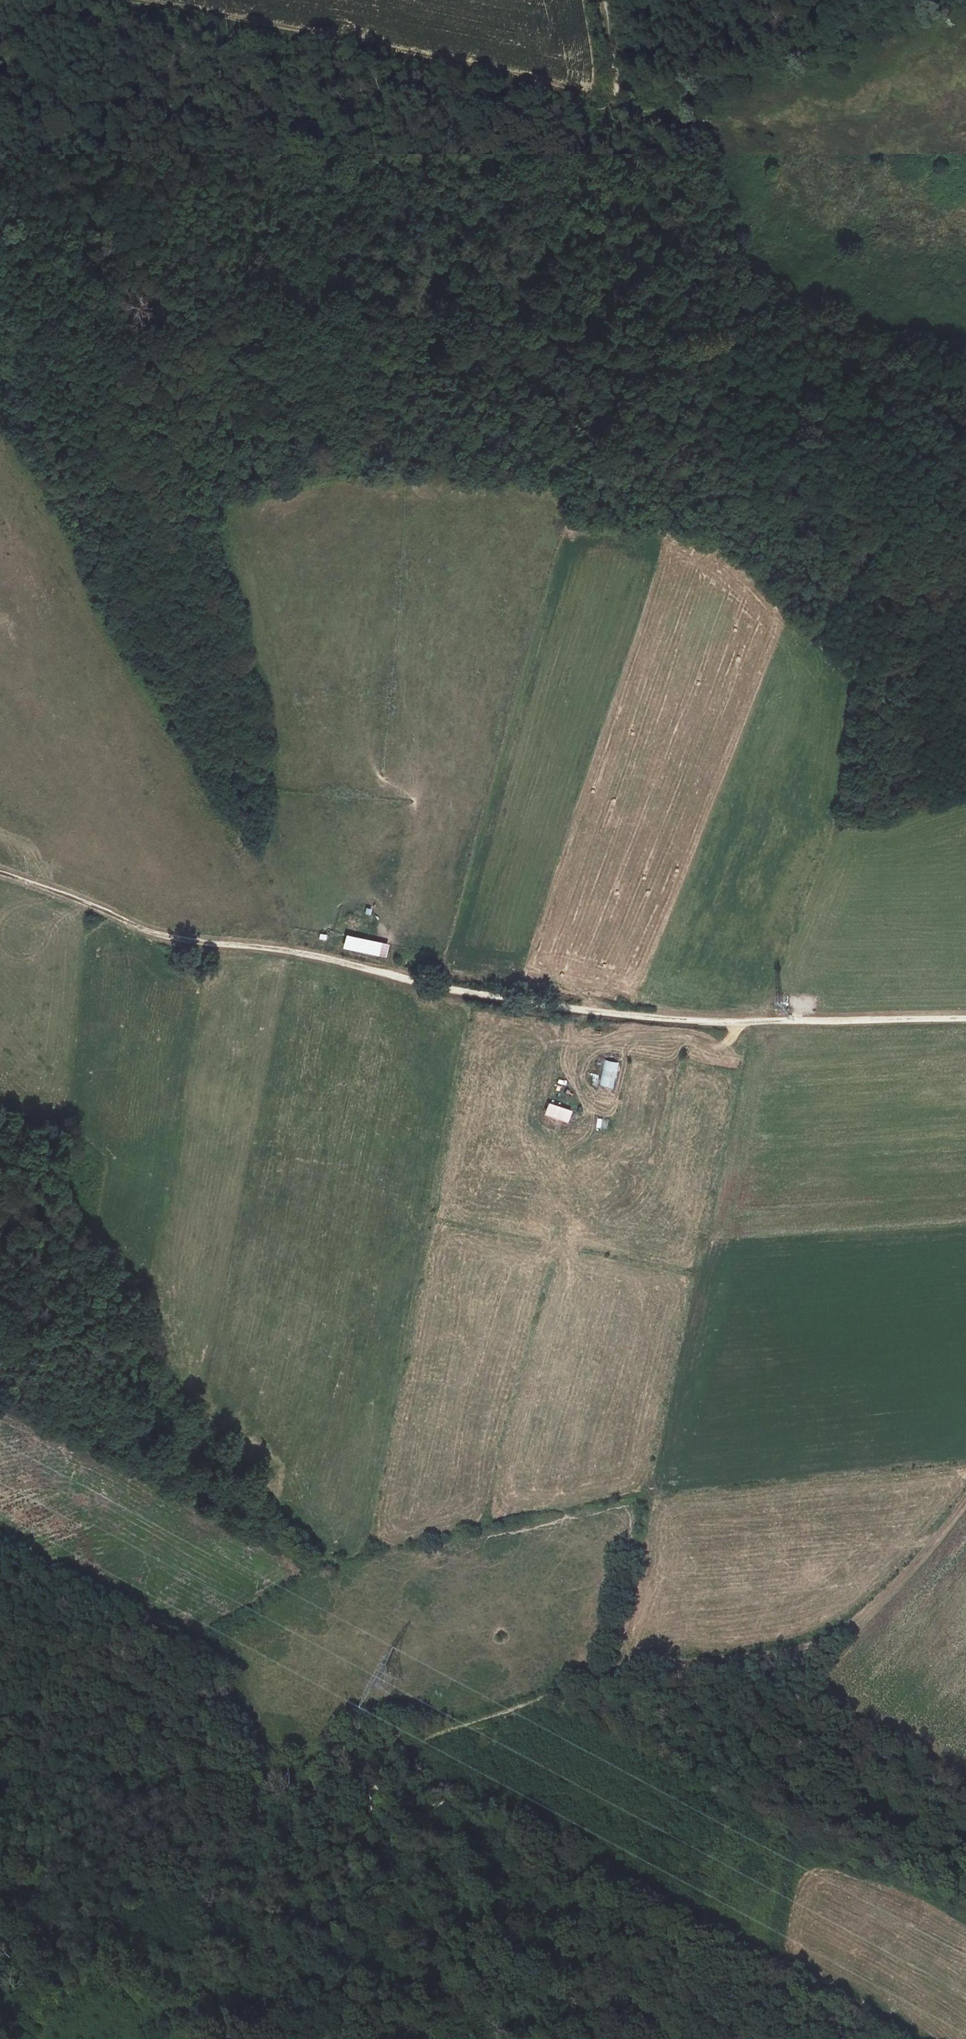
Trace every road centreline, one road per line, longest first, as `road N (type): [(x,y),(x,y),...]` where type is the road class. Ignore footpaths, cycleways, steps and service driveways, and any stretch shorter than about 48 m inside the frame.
road 1 (track): [(965,1019),(737,1023),(518,1002),(144,930),(0,874)]
road 2 (track): [(602,1681),(802,1651),(861,1619),(927,1556),(965,1500)]

